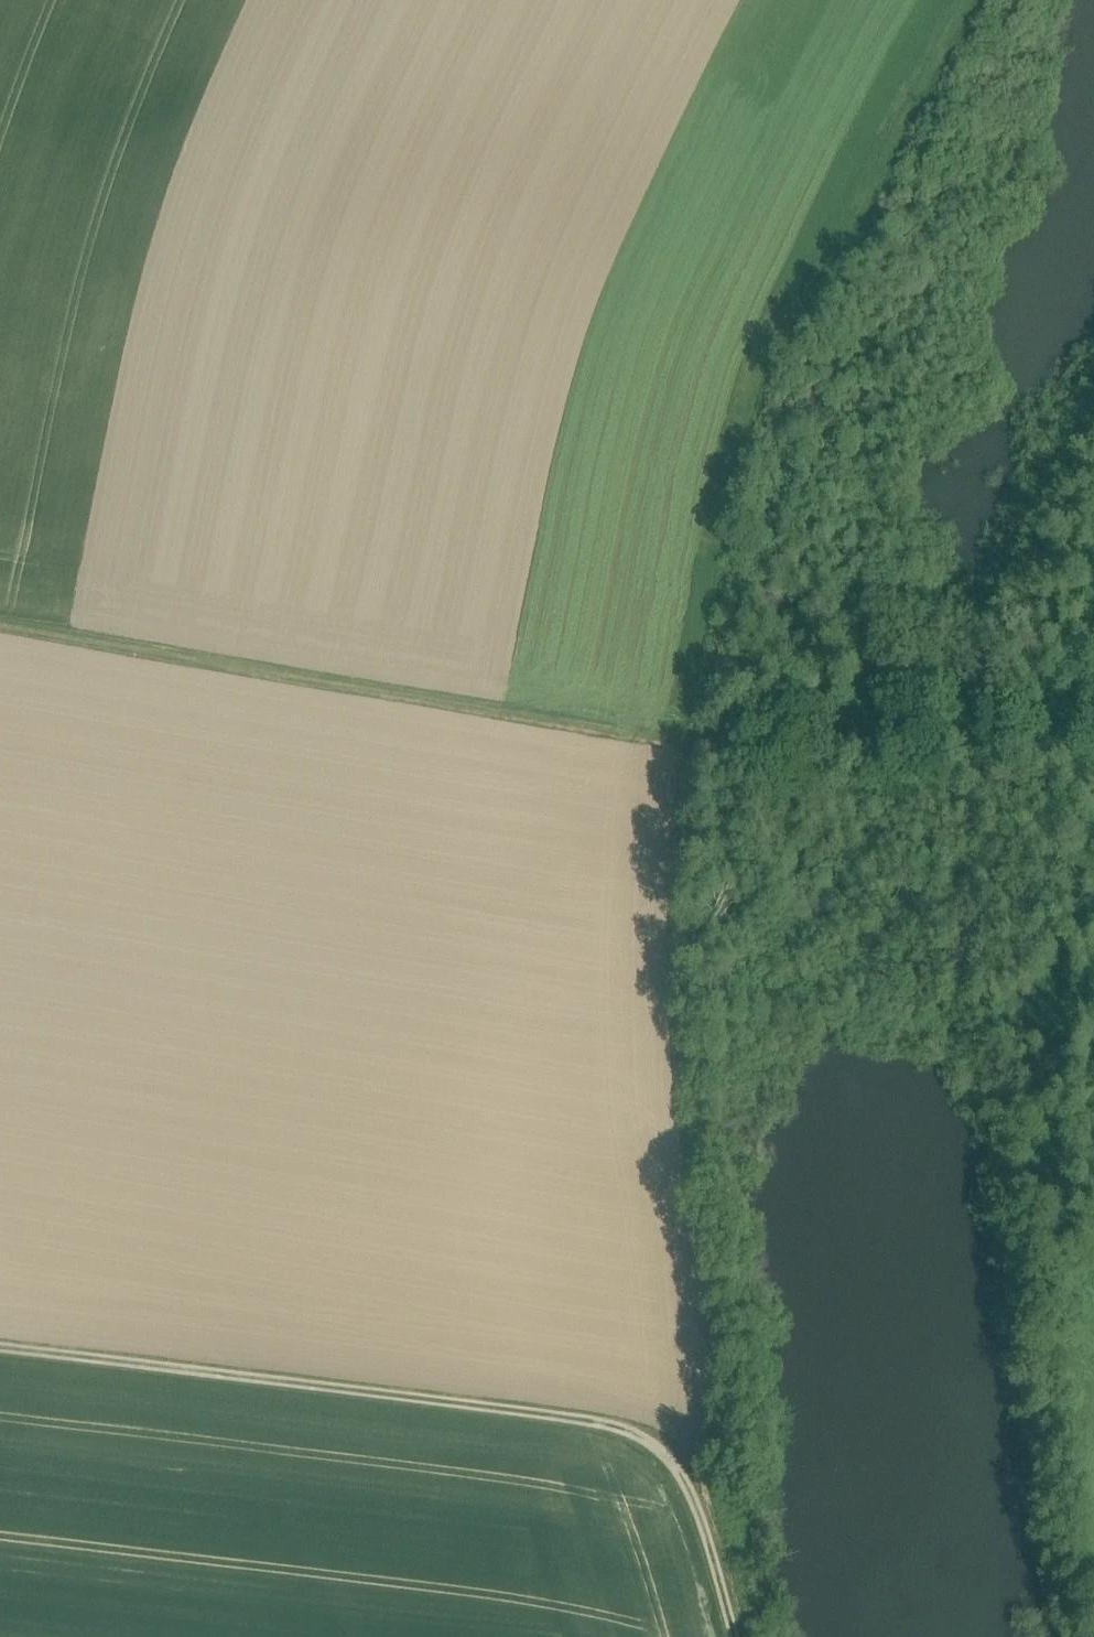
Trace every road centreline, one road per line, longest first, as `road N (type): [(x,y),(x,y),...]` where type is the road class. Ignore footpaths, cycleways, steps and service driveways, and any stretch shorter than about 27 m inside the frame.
road 1 (track): [(740,1636),(719,1560),(679,1465),(634,1431),(0,1344)]
road 2 (track): [(0,620),(696,742)]

